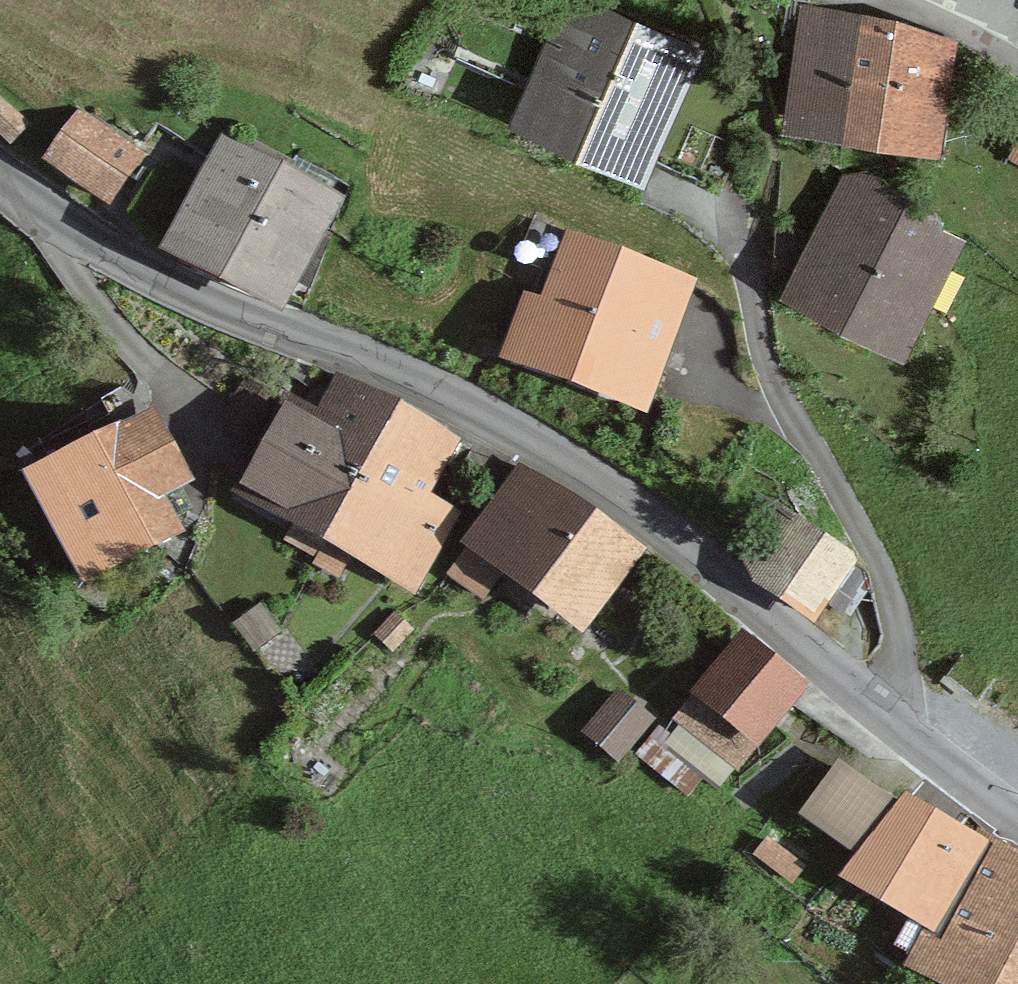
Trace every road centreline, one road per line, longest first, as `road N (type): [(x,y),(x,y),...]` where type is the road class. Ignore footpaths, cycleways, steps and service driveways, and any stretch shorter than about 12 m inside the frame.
road 1 (residential): [(877,709),(682,541),(540,450),(402,373),(242,317),(58,225),(0,178)]
road 2 (residential): [(877,709),(896,672),(886,583),(766,364),(751,251),(713,206),(651,181)]
road 3 (residential): [(1017,814),(877,709)]
road 4 (residential): [(895,0),(1017,63)]

